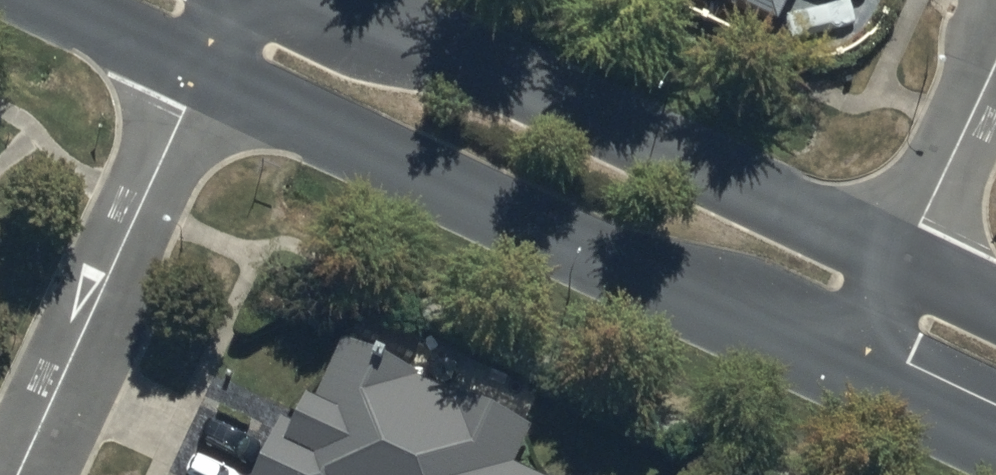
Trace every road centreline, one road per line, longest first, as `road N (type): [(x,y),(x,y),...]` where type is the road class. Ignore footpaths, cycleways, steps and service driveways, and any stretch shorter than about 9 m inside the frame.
road 1 (tertiary): [(846,370),(198,78)]
road 2 (tertiary): [(353,0),(901,259)]
road 3 (residential): [(13,474),(198,78)]
road 4 (residential): [(995,62),(901,259)]
road 5 (tertiary): [(198,78),(39,0)]
road 6 (tertiary): [(995,441),(846,370)]
road 7 (residential): [(901,259),(846,370)]

